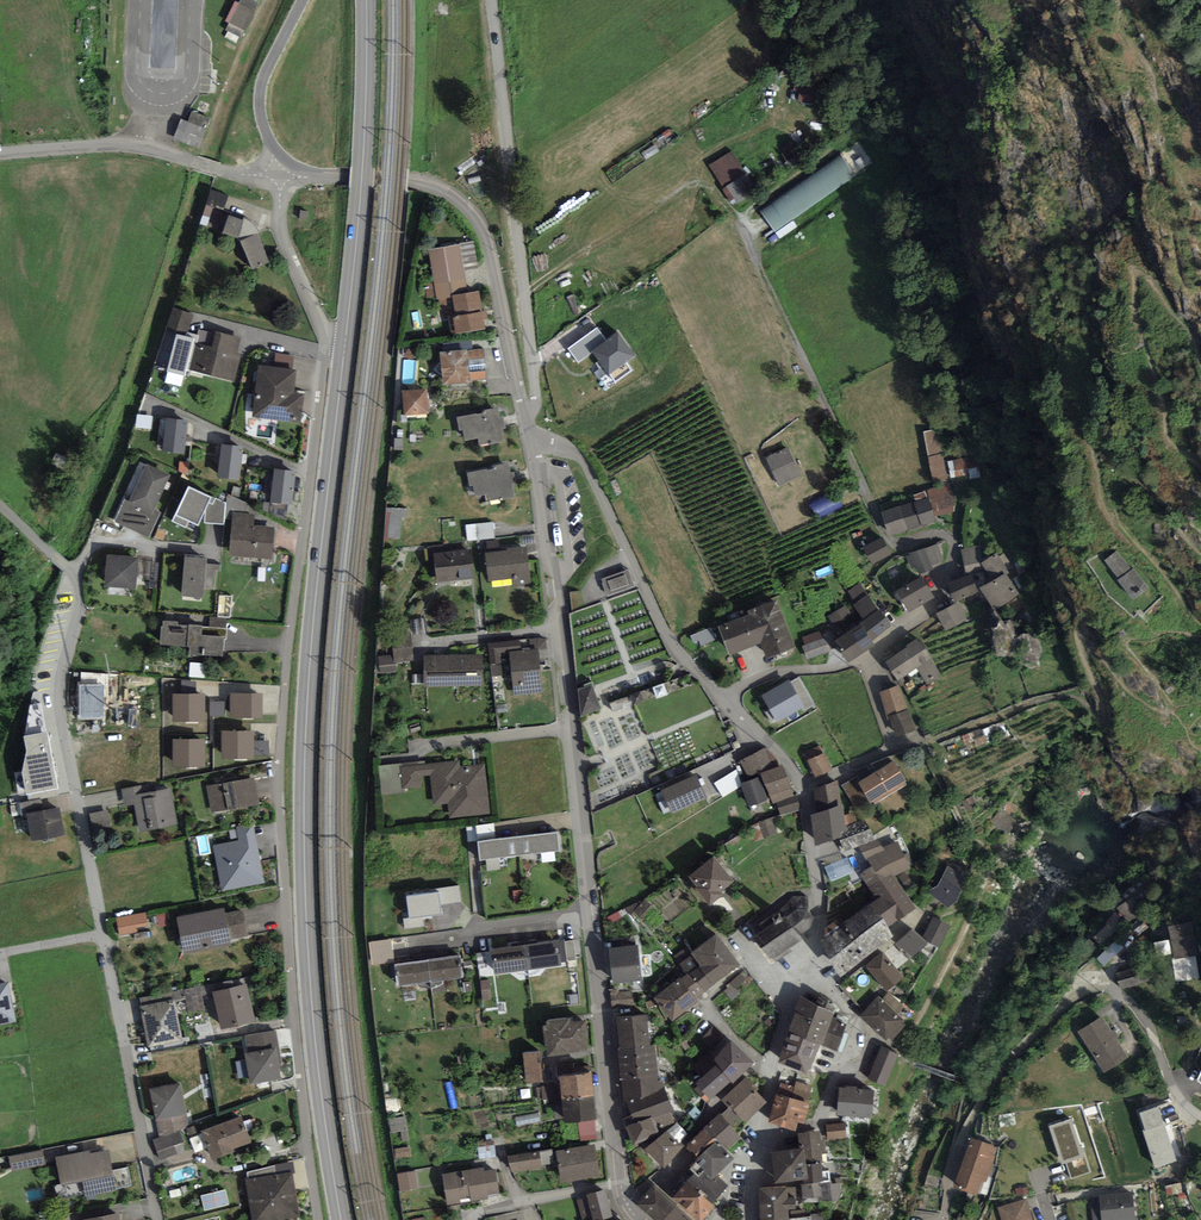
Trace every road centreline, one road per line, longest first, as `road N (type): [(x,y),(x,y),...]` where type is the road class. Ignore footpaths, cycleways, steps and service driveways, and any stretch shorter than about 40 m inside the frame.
road 1 (residential): [(319,1219),(278,818),(288,644),(325,355)]
road 2 (primary): [(339,1219),(307,984),(302,851),(313,614),(342,356)]
road 3 (residential): [(535,437),(621,1183),(641,1219)]
road 4 (unclassified): [(126,1048),(62,714),(80,591),(67,565),(0,500)]
road 5 (residential): [(939,1219),(958,1147),(998,1074),(1035,1031),(1091,987),(1113,989),(1136,1007),(1177,1095),(1200,1116)]
road 6 (residential): [(751,1219),(768,1077),(819,913),(803,783)]
road 7 (unclassified): [(526,414),(536,392),(490,0)]
road 8 (primary): [(342,356),(364,152),(367,0)]
road 9 (residential): [(728,699),(675,646),(583,461),(535,437)]
road 10 (unclassified): [(0,153),(119,145),(276,177)]
road 11 (residential): [(413,183),(449,193),(485,232),(526,414)]
road 12 (residential): [(325,355),(324,328),(281,228),(276,177)]
road 13 (unclassified): [(276,177),(261,93),(302,0)]
road 14 (residential): [(159,1219),(126,1048)]
road 15 (residential): [(862,659),(934,604),(953,548)]
road 16 (residential): [(728,699),(774,674),(862,659)]
road 17 (unclassified): [(276,177),(413,183)]

